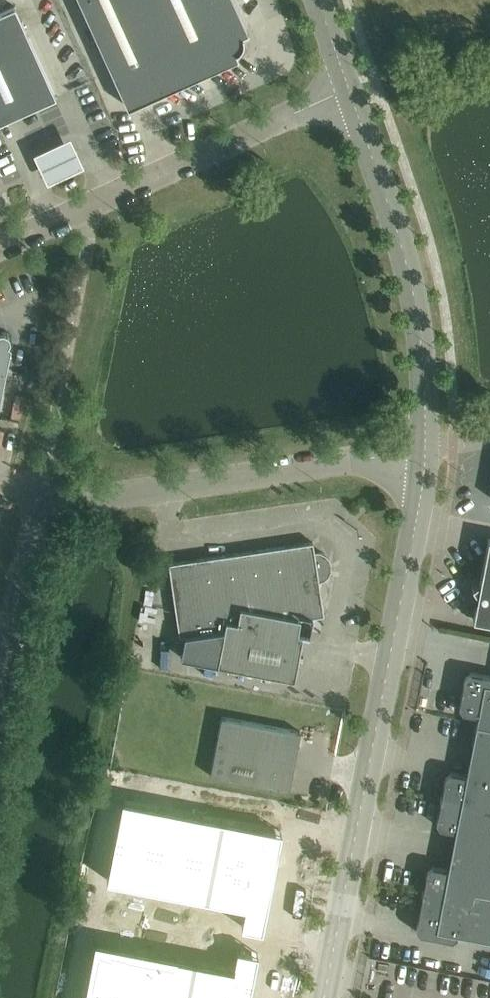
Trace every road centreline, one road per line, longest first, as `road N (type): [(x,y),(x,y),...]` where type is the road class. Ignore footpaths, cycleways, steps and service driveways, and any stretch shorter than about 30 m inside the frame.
road 1 (unclassified): [(0,719),(37,537),(53,515),(427,453)]
road 2 (unclassified): [(325,997),(427,453)]
road 3 (unclassified): [(349,88),(0,247)]
road 4 (unclassified): [(427,453),(413,275),(349,88)]

